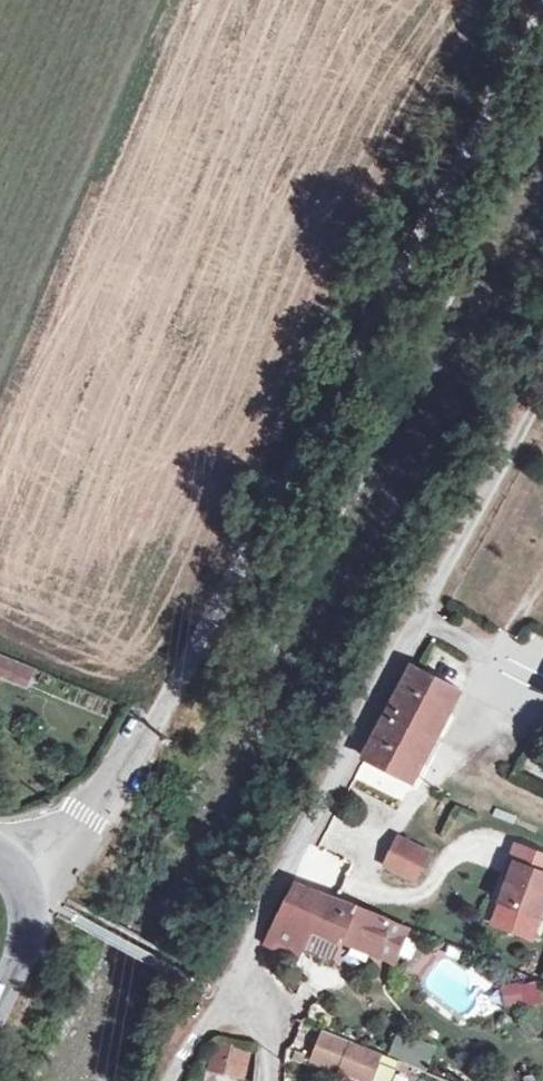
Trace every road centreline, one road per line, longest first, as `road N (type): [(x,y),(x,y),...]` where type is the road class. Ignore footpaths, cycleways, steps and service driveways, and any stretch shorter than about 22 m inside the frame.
road 1 (unclassified): [(542,3),(130,758),(52,880)]
road 2 (residential): [(225,993),(433,603)]
road 3 (track): [(433,603),(542,404)]
road 4 (unclassified): [(0,1008),(52,880)]

